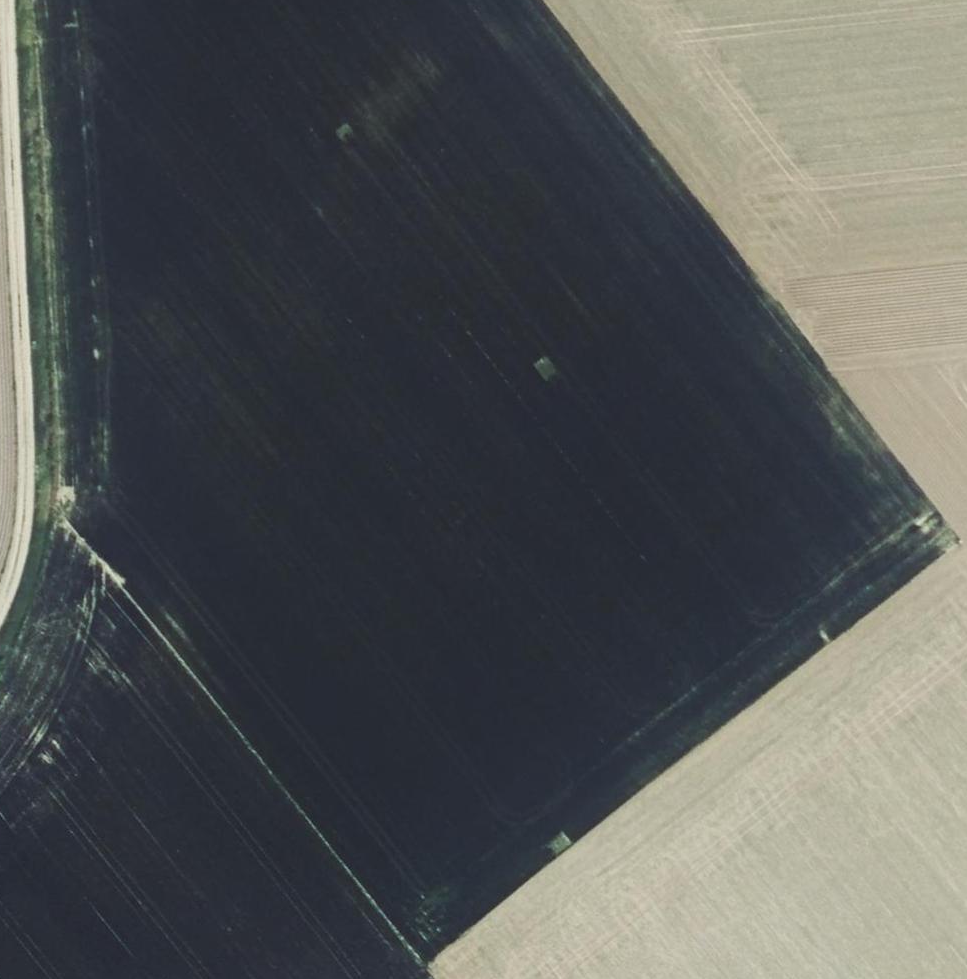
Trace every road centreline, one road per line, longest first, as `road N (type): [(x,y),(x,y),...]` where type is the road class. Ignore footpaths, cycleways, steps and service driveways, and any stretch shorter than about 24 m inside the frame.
road 1 (track): [(11,0),(29,463),(24,533),(0,605)]

